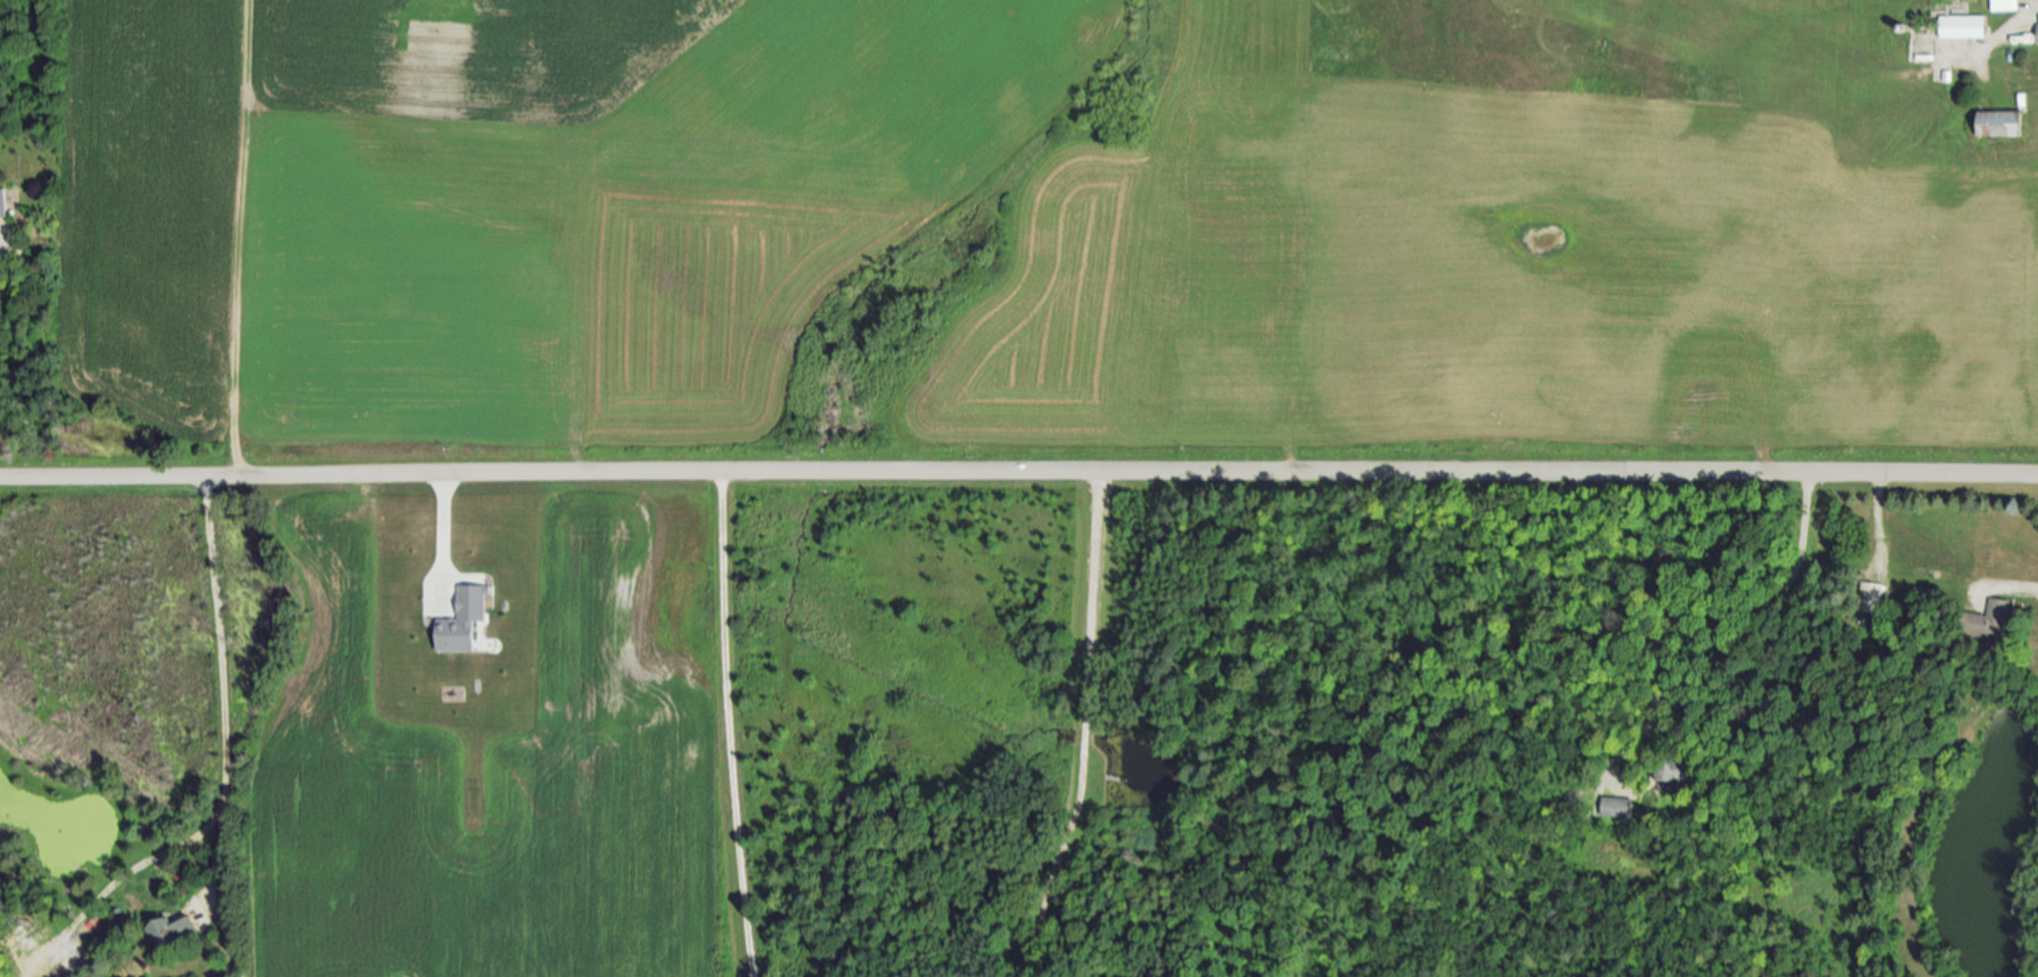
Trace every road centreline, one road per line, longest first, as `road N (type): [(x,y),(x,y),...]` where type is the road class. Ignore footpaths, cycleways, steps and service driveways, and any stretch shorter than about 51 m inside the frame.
road 1 (residential): [(2037,478),(0,476)]
road 2 (residential): [(1807,473),(1789,602),(1709,687),(1660,756)]

